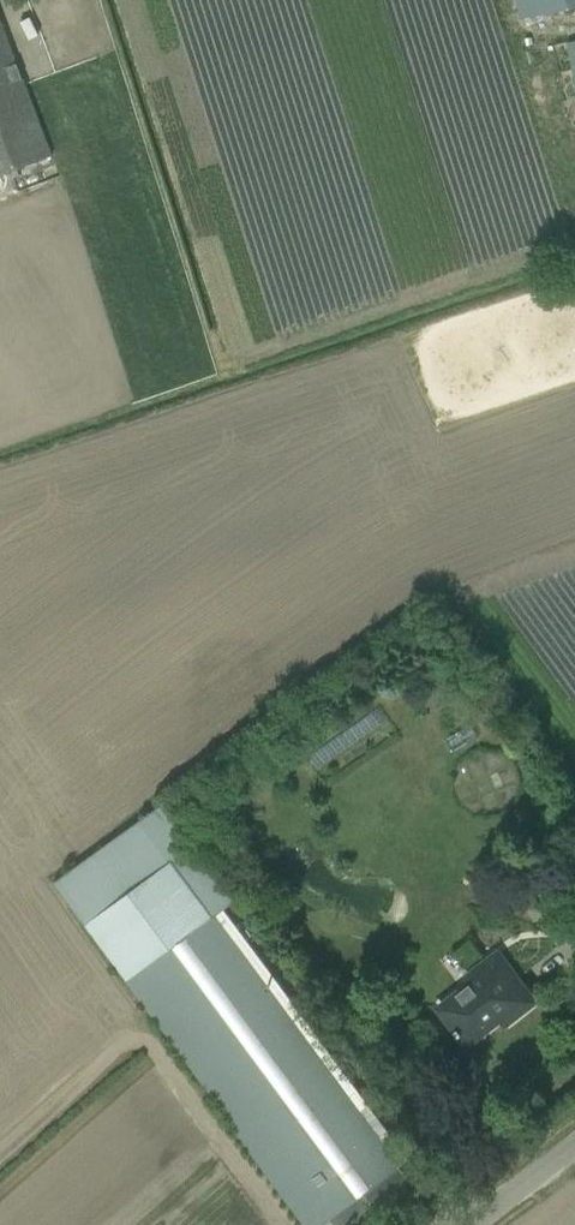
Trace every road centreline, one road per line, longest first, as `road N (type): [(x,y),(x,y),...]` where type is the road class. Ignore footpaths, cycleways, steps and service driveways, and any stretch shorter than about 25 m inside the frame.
road 1 (unclassified): [(474,1224),(574,1149)]

